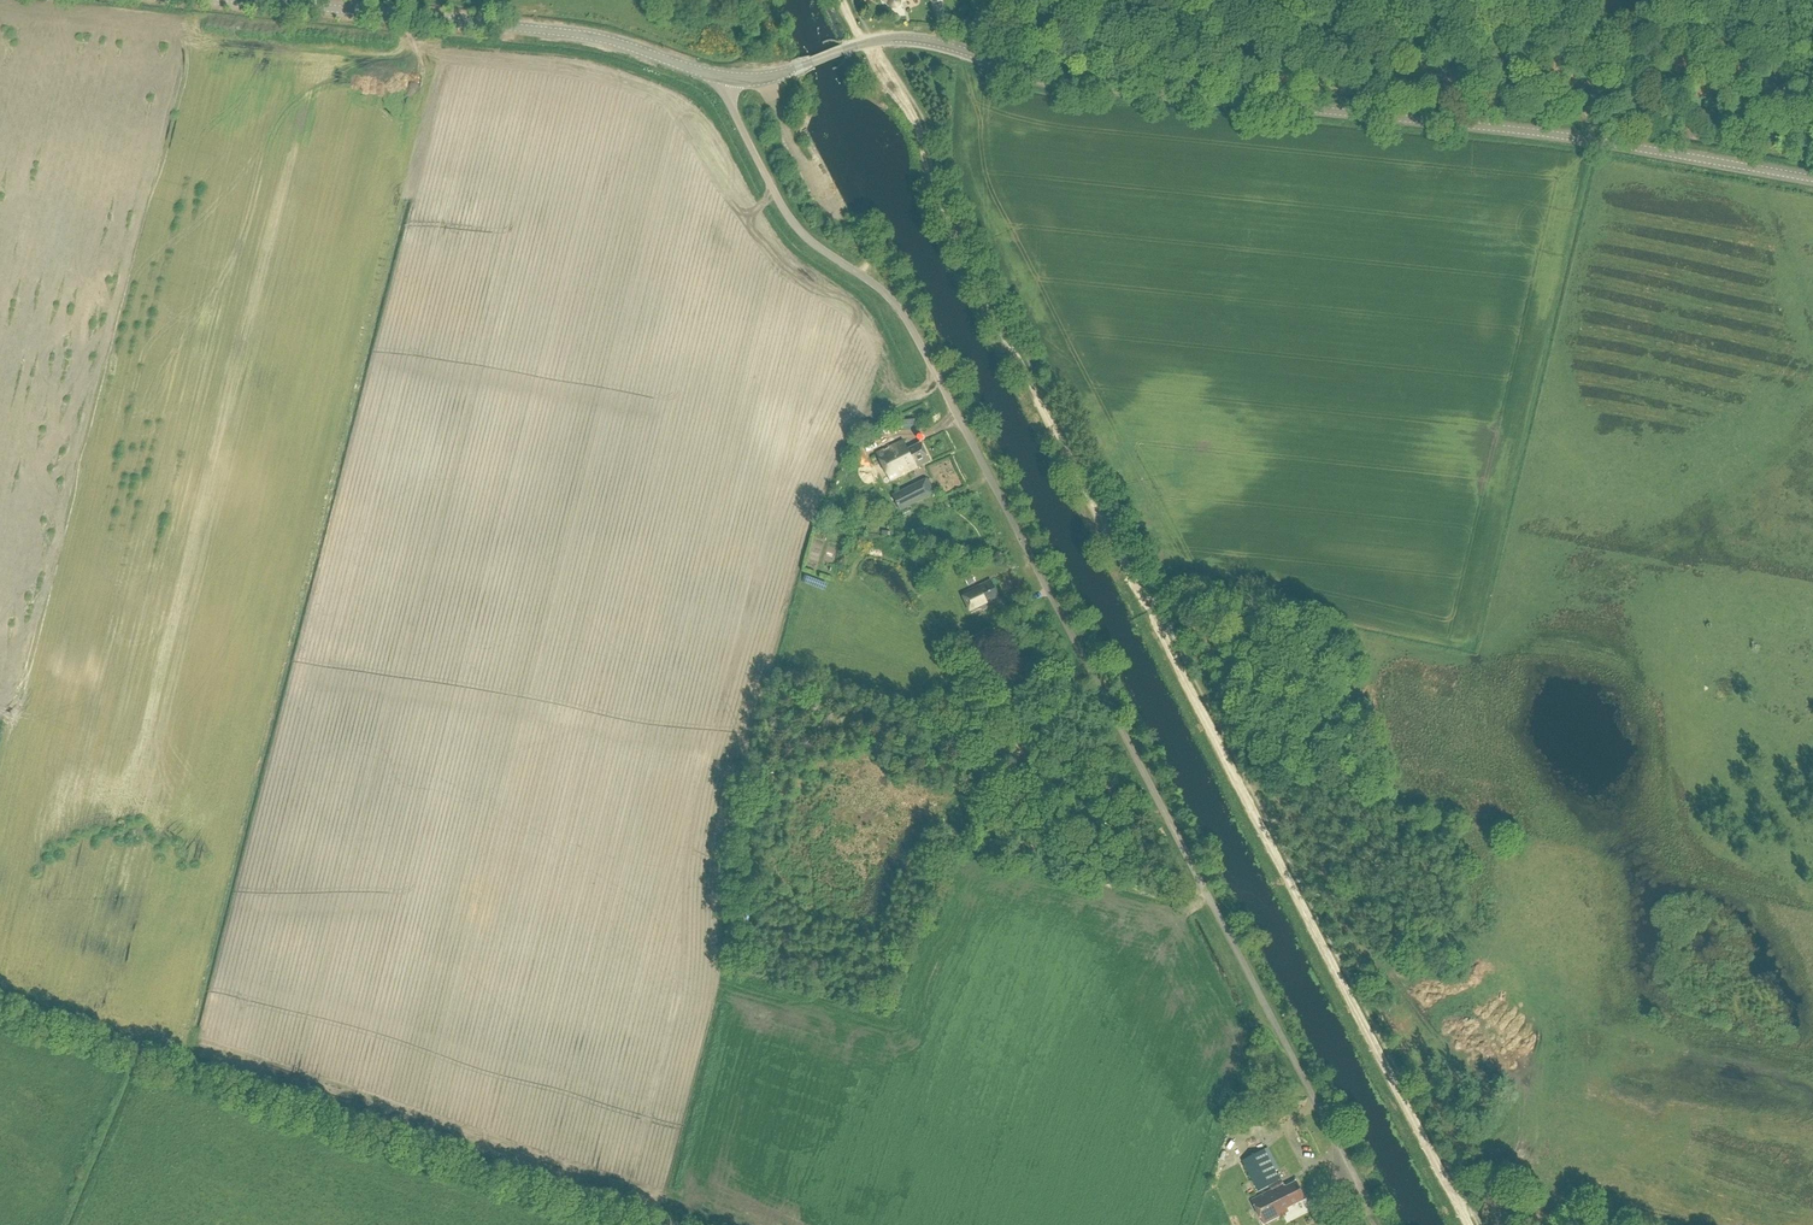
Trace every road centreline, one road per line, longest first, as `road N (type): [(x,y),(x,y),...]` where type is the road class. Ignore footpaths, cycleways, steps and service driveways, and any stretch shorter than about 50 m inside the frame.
road 1 (unclassified): [(1374,1224),(903,313),(790,220),(721,80)]
road 2 (track): [(1470,1224),(955,233),(919,132),(871,41)]
road 3 (tertiary): [(789,71),(871,41),(918,41),(1040,79),(1101,88),(1612,143),(1812,178)]
road 4 (track): [(997,64),(1024,50),(1812,23)]
road 5 (tertiary): [(721,80),(594,35),(254,0)]

